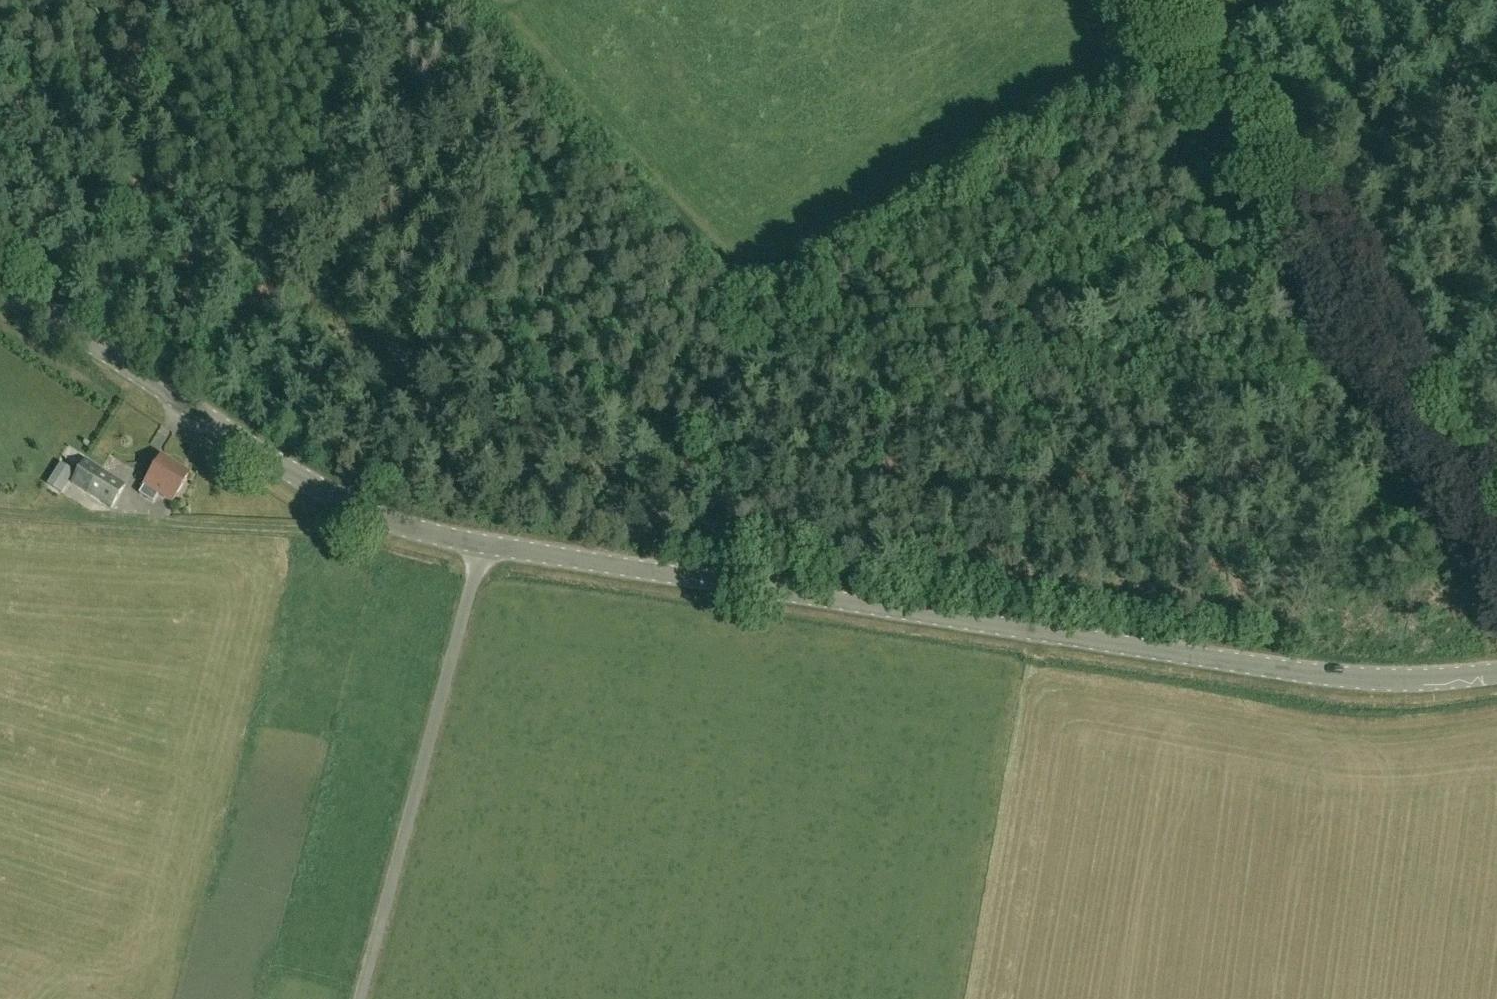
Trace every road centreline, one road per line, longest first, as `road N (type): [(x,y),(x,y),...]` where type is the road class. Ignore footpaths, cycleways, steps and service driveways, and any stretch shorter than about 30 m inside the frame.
road 1 (tertiary): [(1496,673),(1386,680),(1283,669),(414,530),(347,506),(0,282)]
road 2 (unclassified): [(1496,548),(1149,0)]

